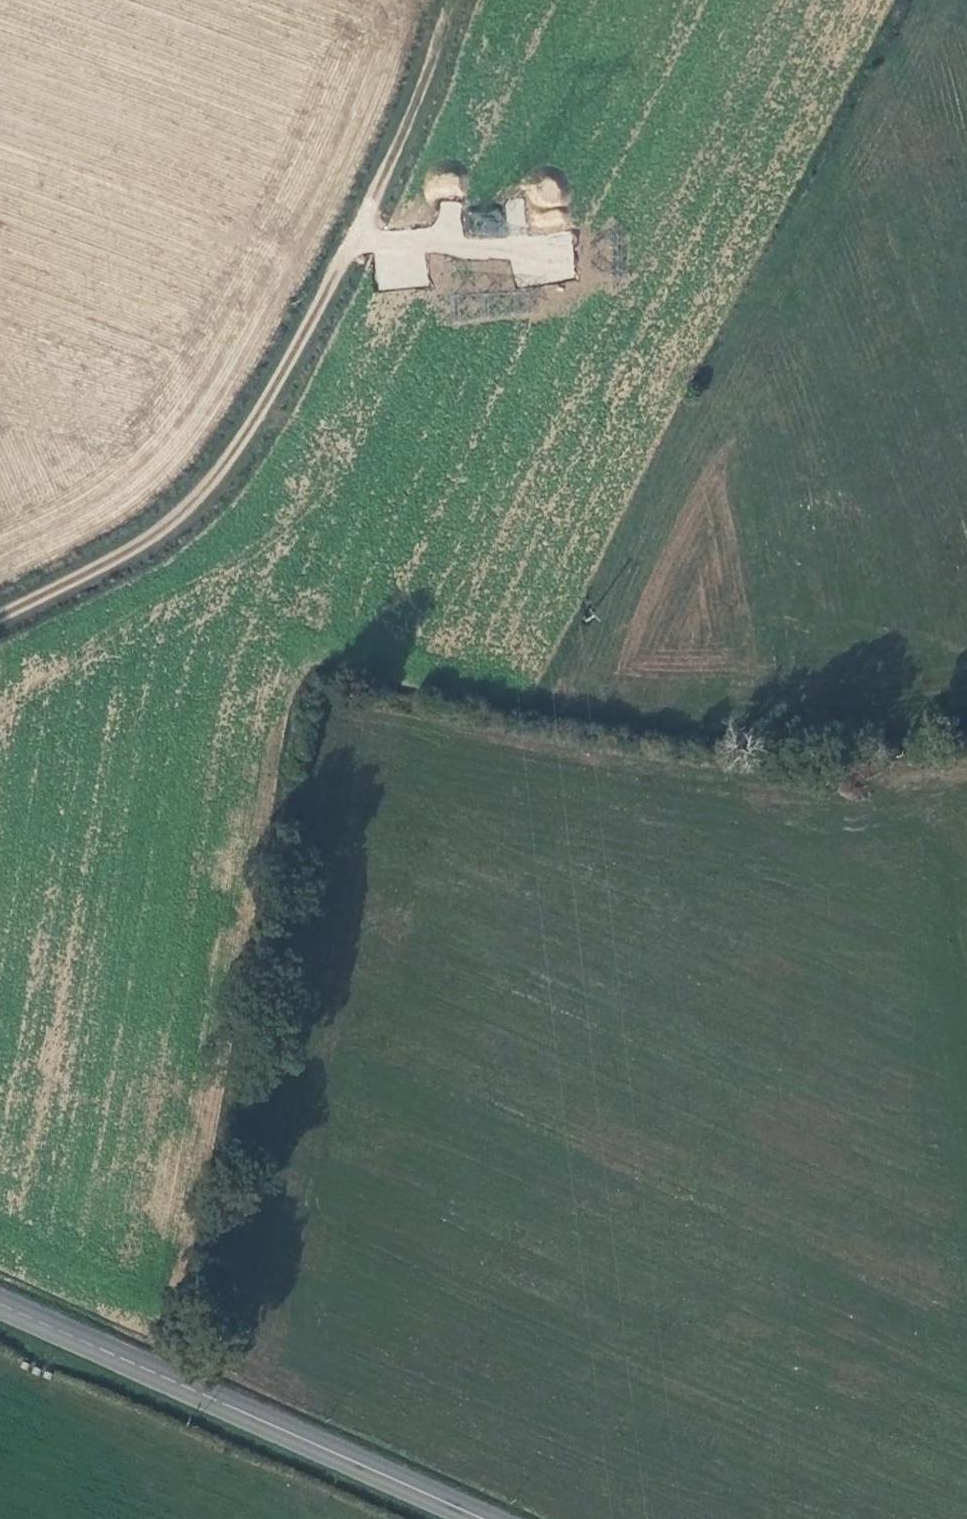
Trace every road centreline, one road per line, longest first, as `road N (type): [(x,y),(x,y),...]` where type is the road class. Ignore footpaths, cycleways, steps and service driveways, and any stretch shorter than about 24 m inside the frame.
road 1 (track): [(0,615),(148,540),(205,497),(303,349),(428,80),(454,0)]
road 2 (secondary): [(0,1305),(483,1518)]

